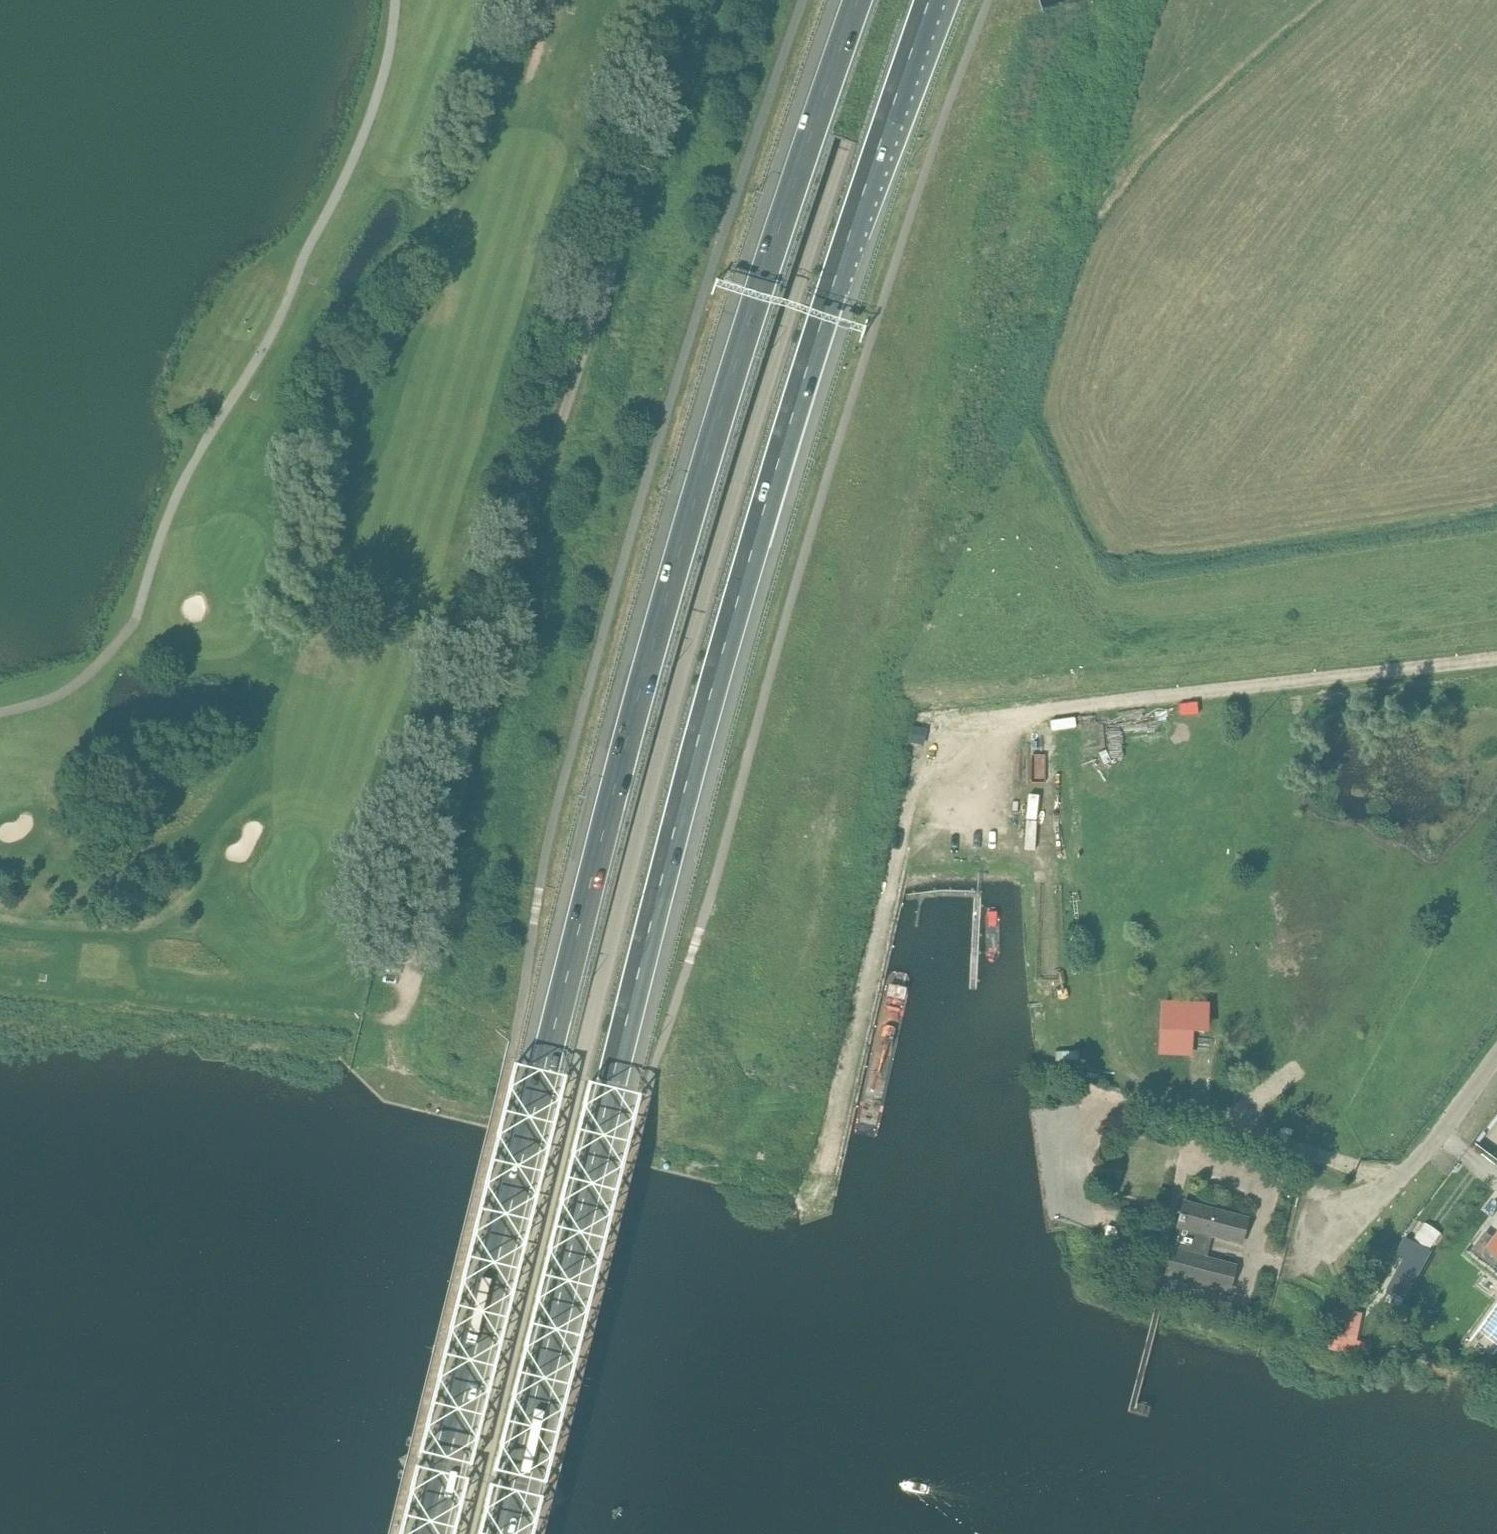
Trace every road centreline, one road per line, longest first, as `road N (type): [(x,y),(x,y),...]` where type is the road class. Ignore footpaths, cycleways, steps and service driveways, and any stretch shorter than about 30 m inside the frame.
road 1 (unclassified): [(466,1533),(674,697),(845,141),(873,88),(903,58),(935,35),(1030,0)]
road 2 (motorway): [(501,1533),(709,703),(825,309),(928,0)]
road 3 (motorway): [(857,0),(689,517),(431,1533)]
road 4 (unclassified): [(414,988),(532,510),(714,0)]
road 5 (unclassified): [(1289,1217),(1328,1221),(1366,1208),(1496,1057)]

